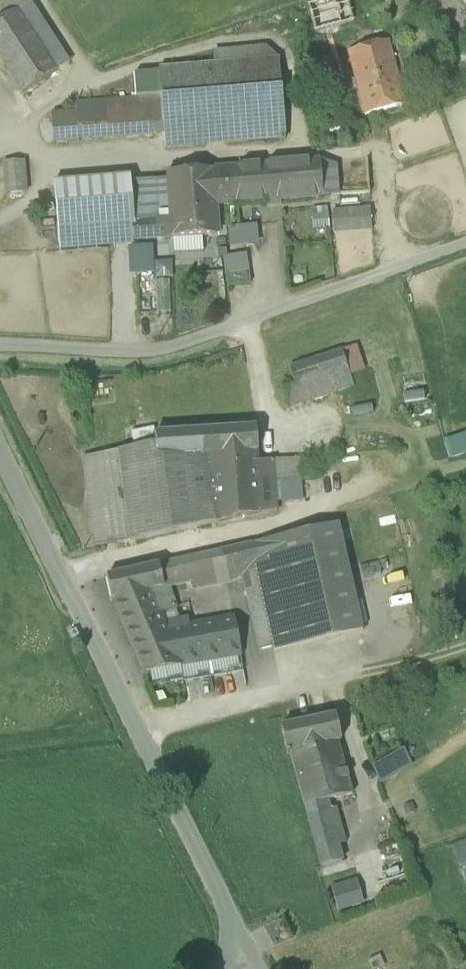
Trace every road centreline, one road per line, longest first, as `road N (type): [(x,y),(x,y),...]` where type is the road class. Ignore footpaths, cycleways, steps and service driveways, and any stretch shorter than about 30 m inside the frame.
road 1 (unclassified): [(0,453),(248,958)]
road 2 (track): [(465,243),(180,346),(125,353),(0,346)]

